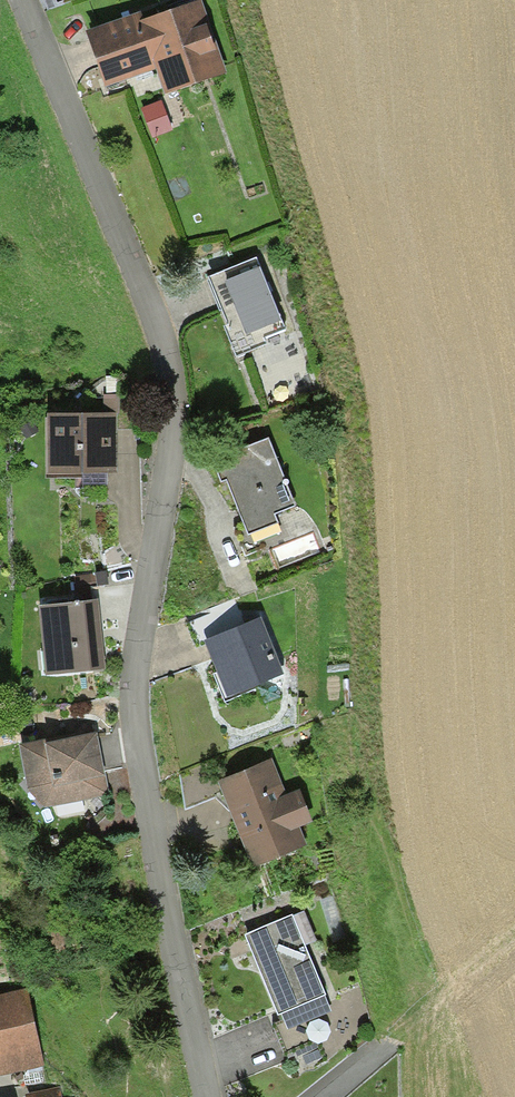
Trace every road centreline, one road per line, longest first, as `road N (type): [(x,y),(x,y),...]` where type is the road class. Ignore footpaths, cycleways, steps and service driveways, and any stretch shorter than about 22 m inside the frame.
road 1 (residential): [(23,0),(159,328),(169,372),(173,426),(131,701),(205,1096)]

